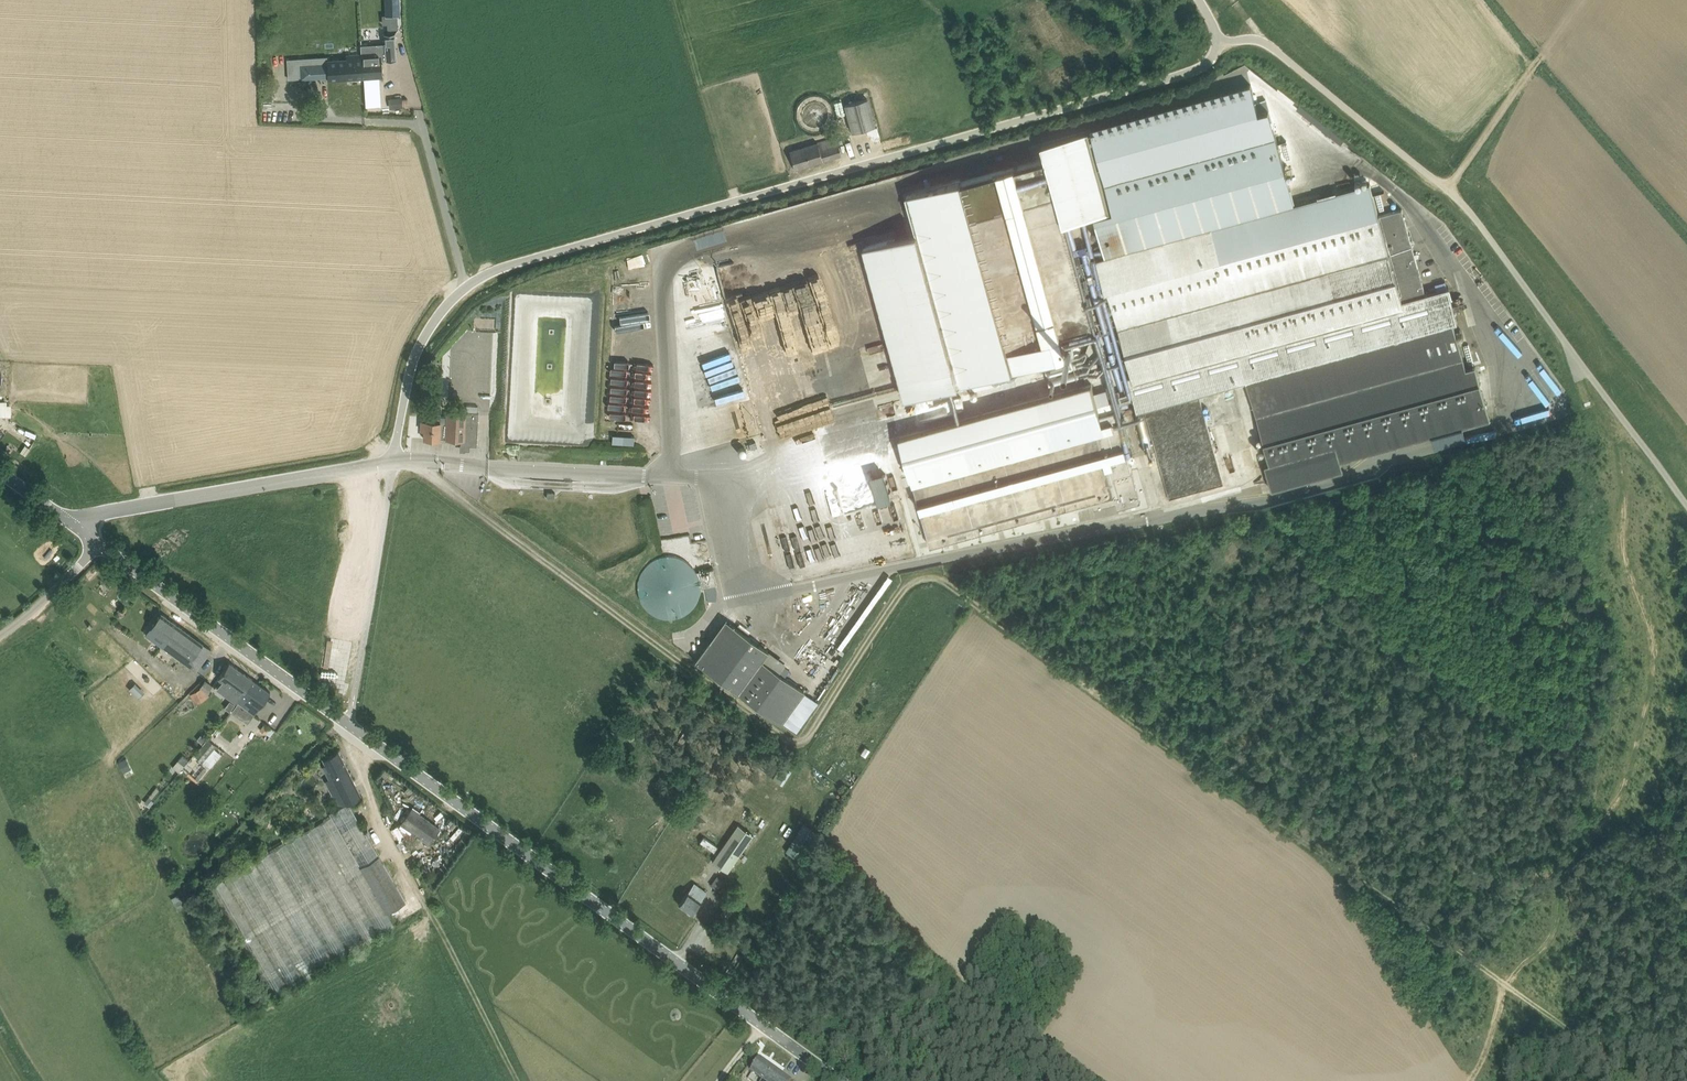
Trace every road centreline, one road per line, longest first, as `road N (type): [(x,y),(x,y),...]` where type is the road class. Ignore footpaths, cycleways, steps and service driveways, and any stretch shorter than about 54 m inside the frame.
road 1 (track): [(411,461),(792,741),(804,738),(911,585),(943,583),(1508,987)]
road 2 (unclassified): [(393,460),(417,342),(441,305),(479,273),(1171,83),(1204,64),(1218,42)]
road 3 (tertiary): [(839,1080),(98,544)]
road 4 (unclassified): [(1218,42),(1261,38),(1448,190),(1609,416),(1686,508)]
road 5 (track): [(1609,416),(1624,502),(1619,551),(1655,647),(1638,746),(1606,812),(1562,874),(1559,908),(1541,945),(1508,987)]
road 6 (track): [(514,1080),(386,826),(348,725)]
road 7 (unclassified): [(69,523),(85,512),(393,460)]
road 8 (track): [(1448,190),(1583,0)]
road 9 (track): [(1508,987),(1635,1080)]
road 10 (unclassified): [(98,544),(0,636)]

